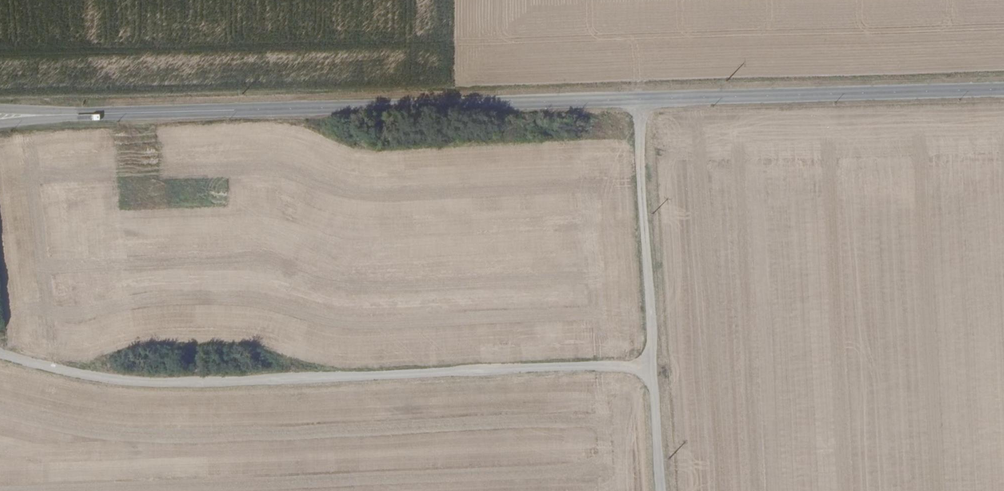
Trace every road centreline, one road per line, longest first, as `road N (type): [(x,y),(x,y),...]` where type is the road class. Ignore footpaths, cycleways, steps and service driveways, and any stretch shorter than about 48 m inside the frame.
road 1 (tertiary): [(1003,93),(0,121)]
road 2 (track): [(0,357),(119,380),(658,371)]
road 3 (track): [(639,102),(665,490)]

